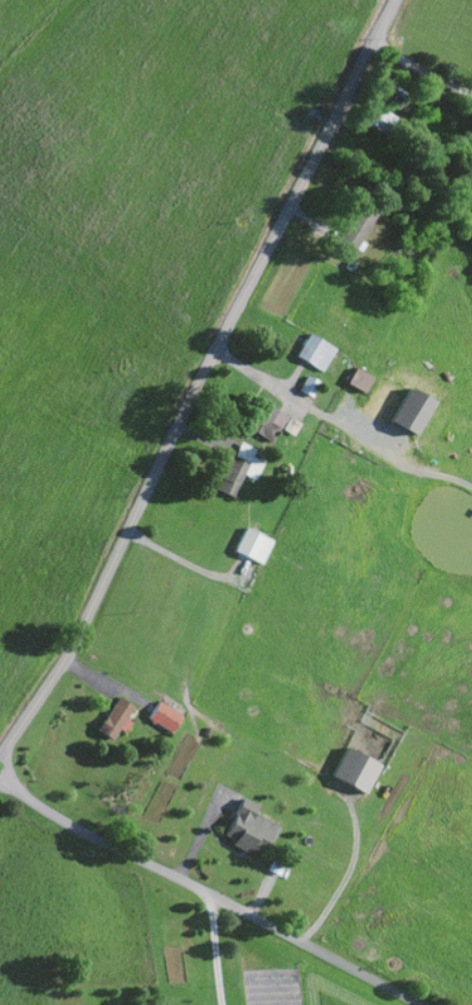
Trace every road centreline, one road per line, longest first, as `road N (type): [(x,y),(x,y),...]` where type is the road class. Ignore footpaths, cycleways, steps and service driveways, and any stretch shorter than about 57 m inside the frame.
road 1 (secondary): [(0,752),(83,622),(392,0)]
road 2 (tertiary): [(426,1004),(60,817),(0,778)]

